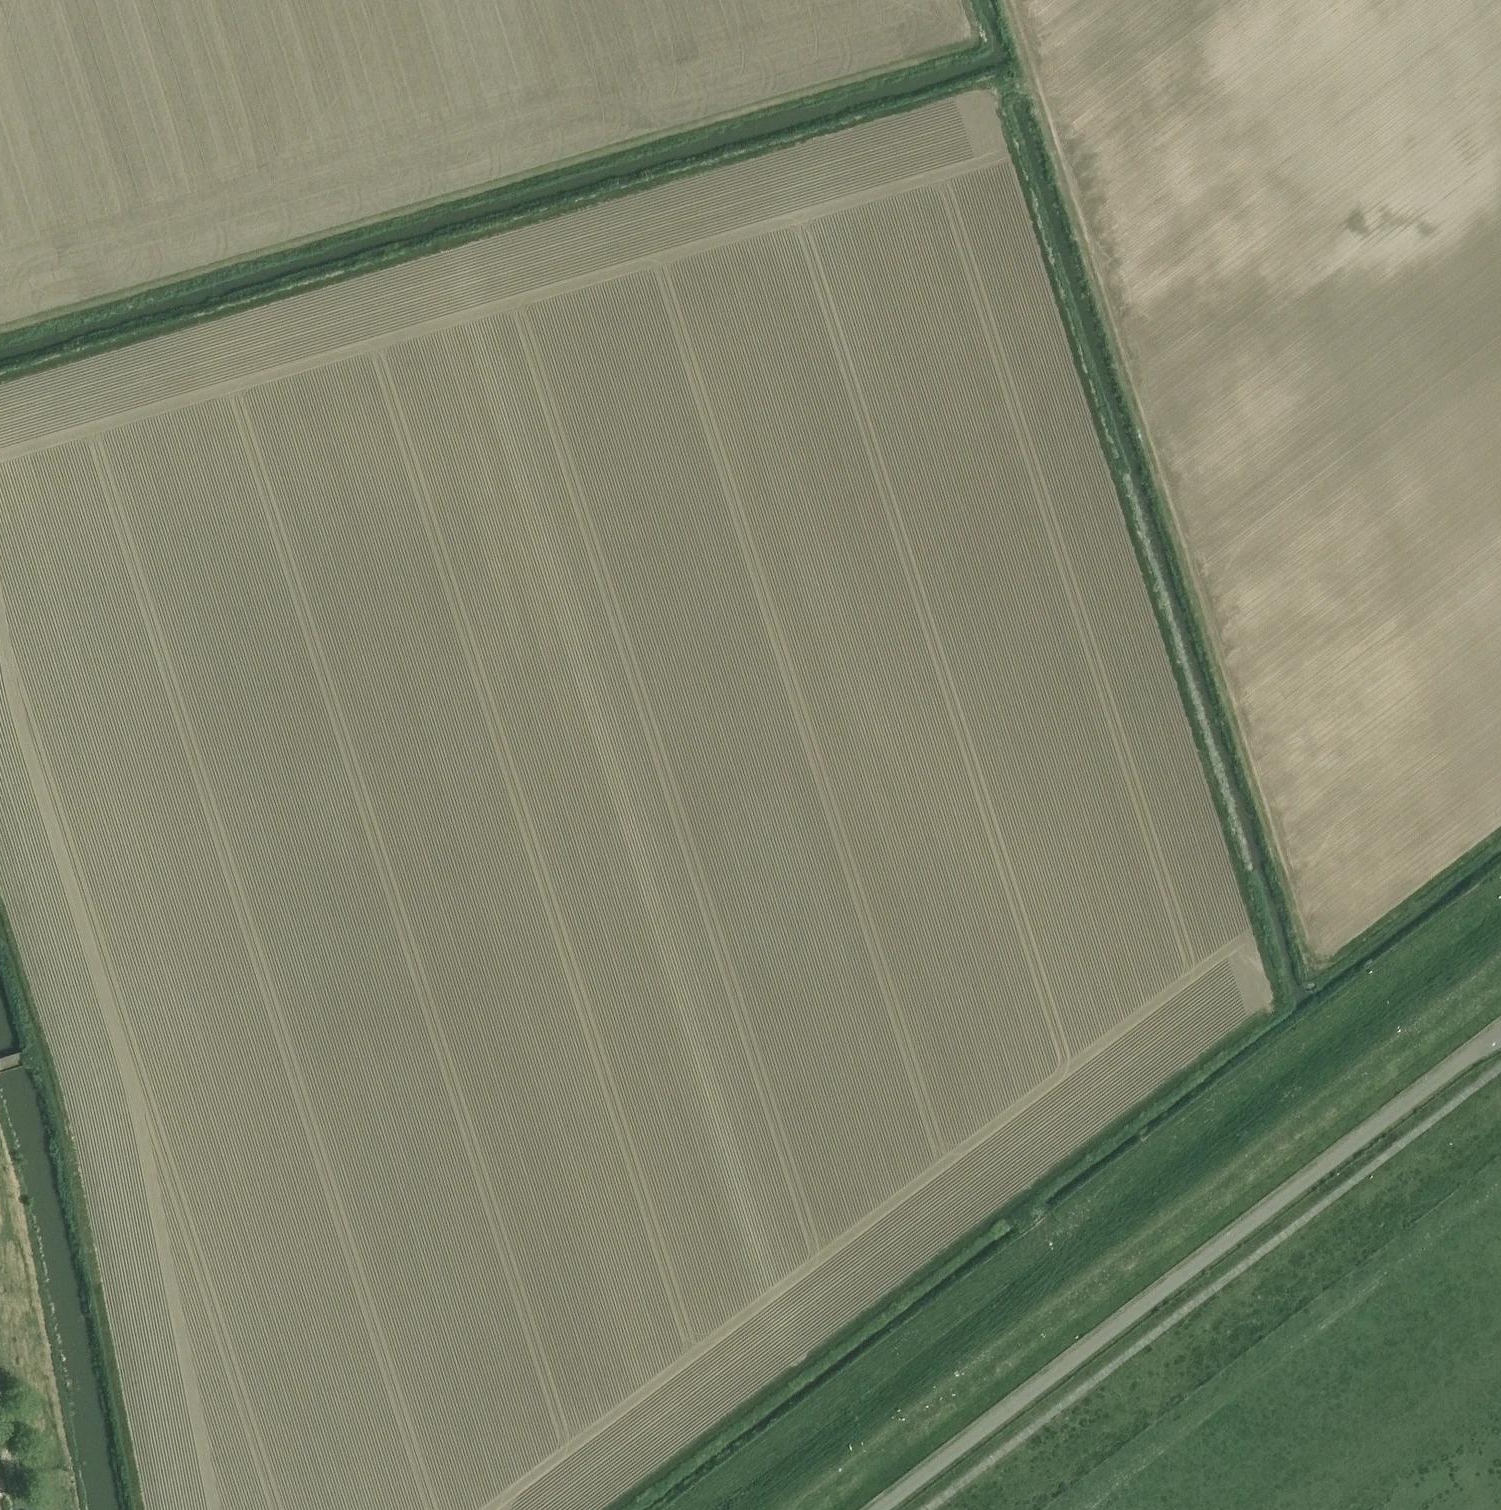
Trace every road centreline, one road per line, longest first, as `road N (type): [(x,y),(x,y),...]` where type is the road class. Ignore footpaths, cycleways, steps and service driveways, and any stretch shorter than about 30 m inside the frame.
road 1 (unclassified): [(880,1509),(1500,1037)]

